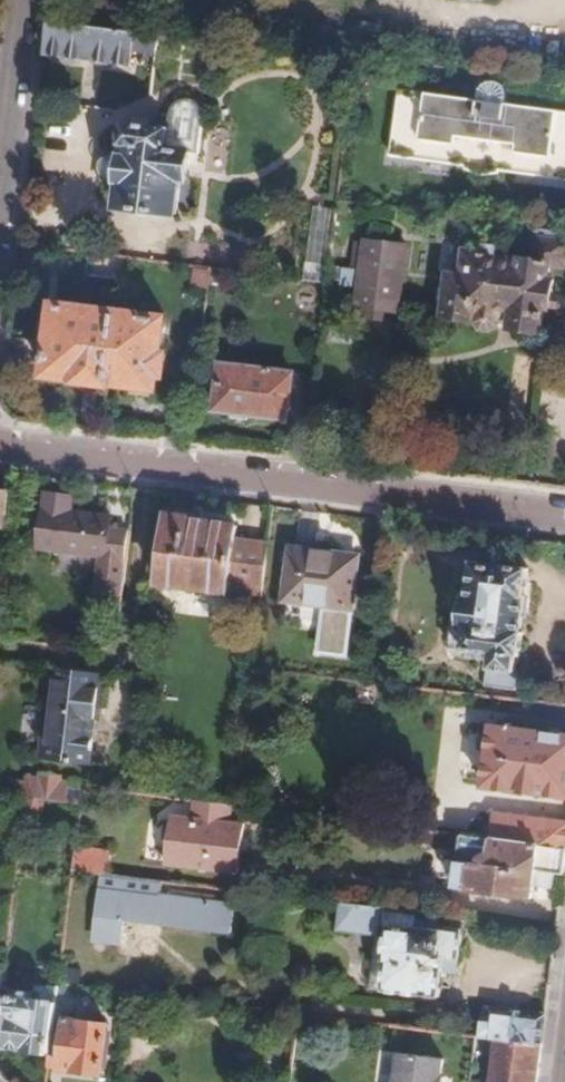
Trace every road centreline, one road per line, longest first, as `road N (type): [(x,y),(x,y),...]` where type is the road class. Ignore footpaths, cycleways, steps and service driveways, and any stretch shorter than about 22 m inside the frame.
road 1 (residential): [(0,454),(564,517)]
road 2 (residential): [(0,160),(21,0)]

